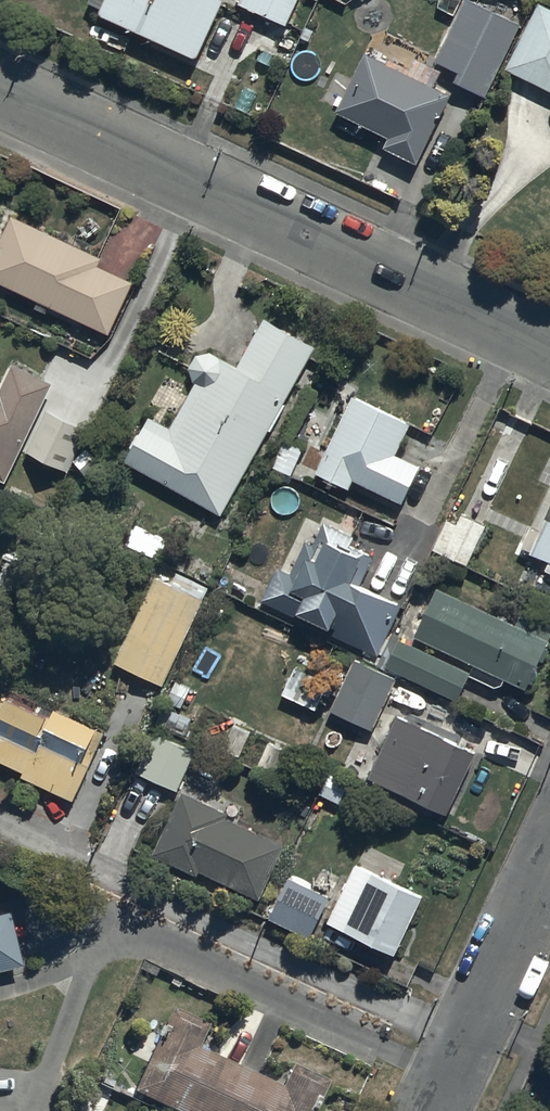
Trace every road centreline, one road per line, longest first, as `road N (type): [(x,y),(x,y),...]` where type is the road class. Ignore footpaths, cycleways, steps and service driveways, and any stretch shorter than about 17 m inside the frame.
road 1 (residential): [(0,94),(549,351)]
road 2 (residential): [(549,863),(430,1110)]

